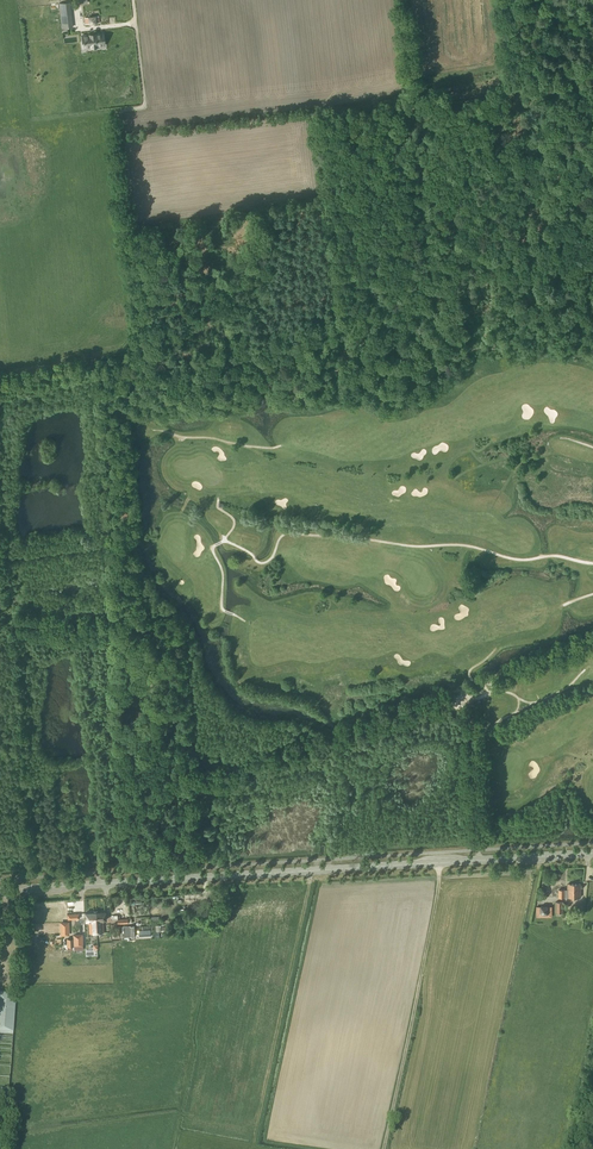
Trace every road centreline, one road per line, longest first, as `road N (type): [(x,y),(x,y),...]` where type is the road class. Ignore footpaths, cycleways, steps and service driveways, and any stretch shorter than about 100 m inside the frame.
road 1 (secondary): [(0,891),(592,853)]
road 2 (track): [(149,384),(125,399),(117,426),(128,602),(153,677),(154,758),(172,775),(188,777),(136,853),(98,862),(97,873)]
road 3 (track): [(592,341),(555,348),(501,340),(462,354),(426,349),(262,380),(149,384),(146,359)]
road 4 (track): [(478,860),(464,692),(238,772),(188,777)]
road 5 (track): [(133,0),(145,103),(116,116),(146,359)]
road 6 (track): [(259,1125),(312,871)]
road 7 (track): [(259,1125),(240,1132),(187,1114),(104,1125)]
road 8 (track): [(146,359),(0,383)]

